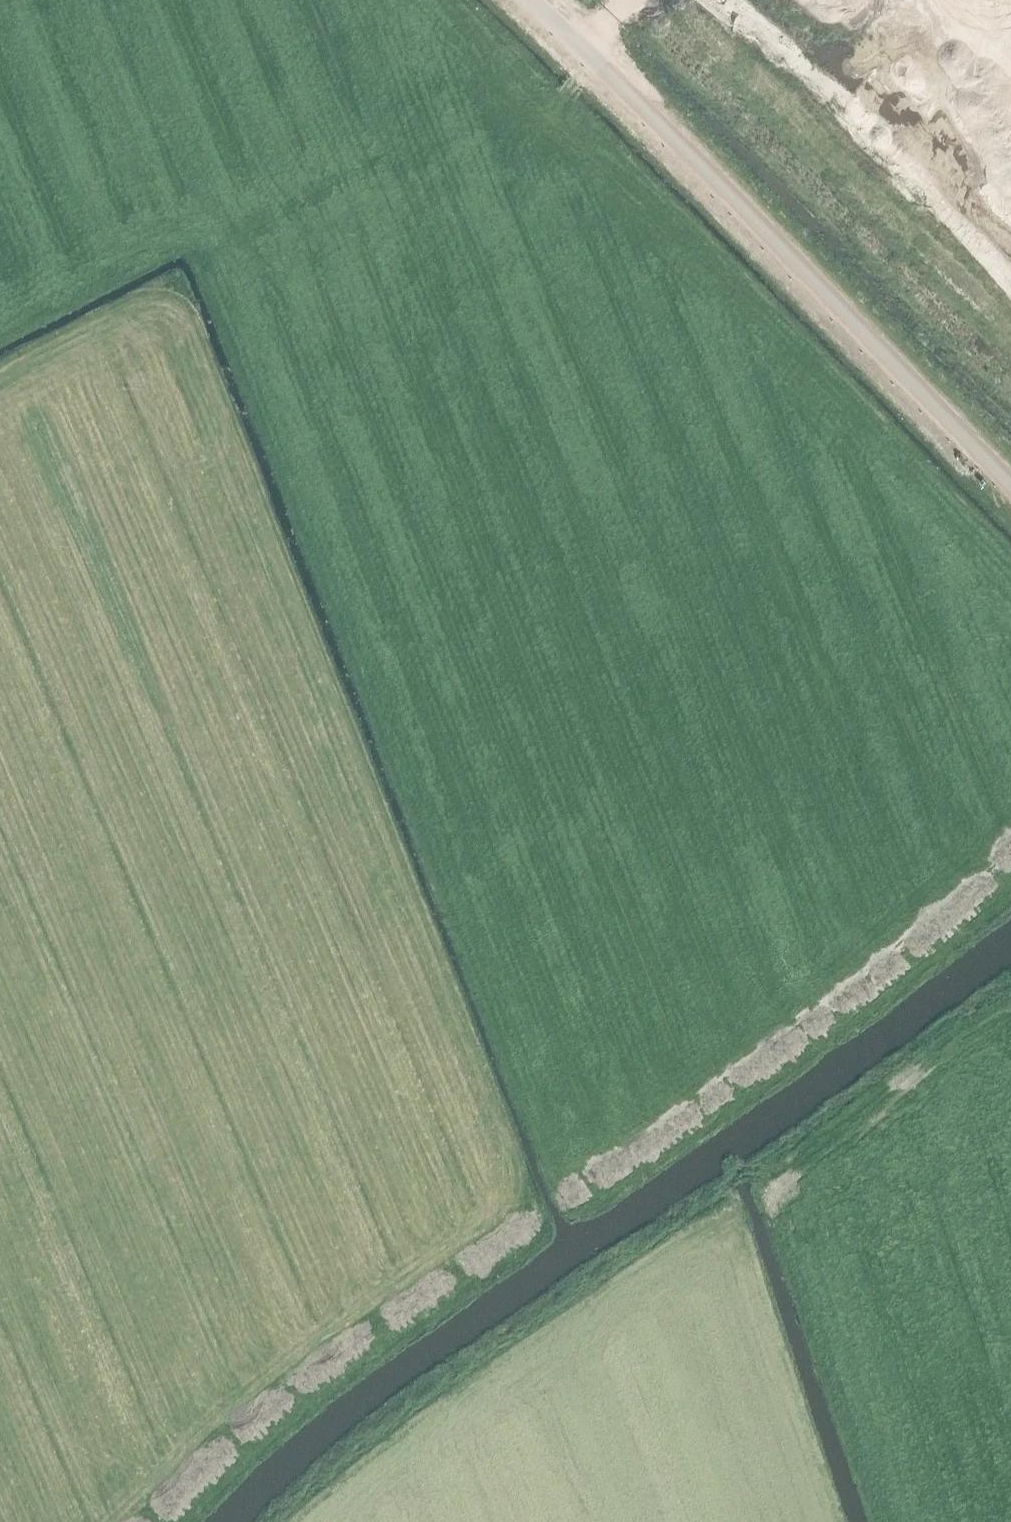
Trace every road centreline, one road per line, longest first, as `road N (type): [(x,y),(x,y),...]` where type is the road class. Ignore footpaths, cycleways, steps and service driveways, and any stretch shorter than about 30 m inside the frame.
road 1 (tertiary): [(1010,485),(533,0)]

